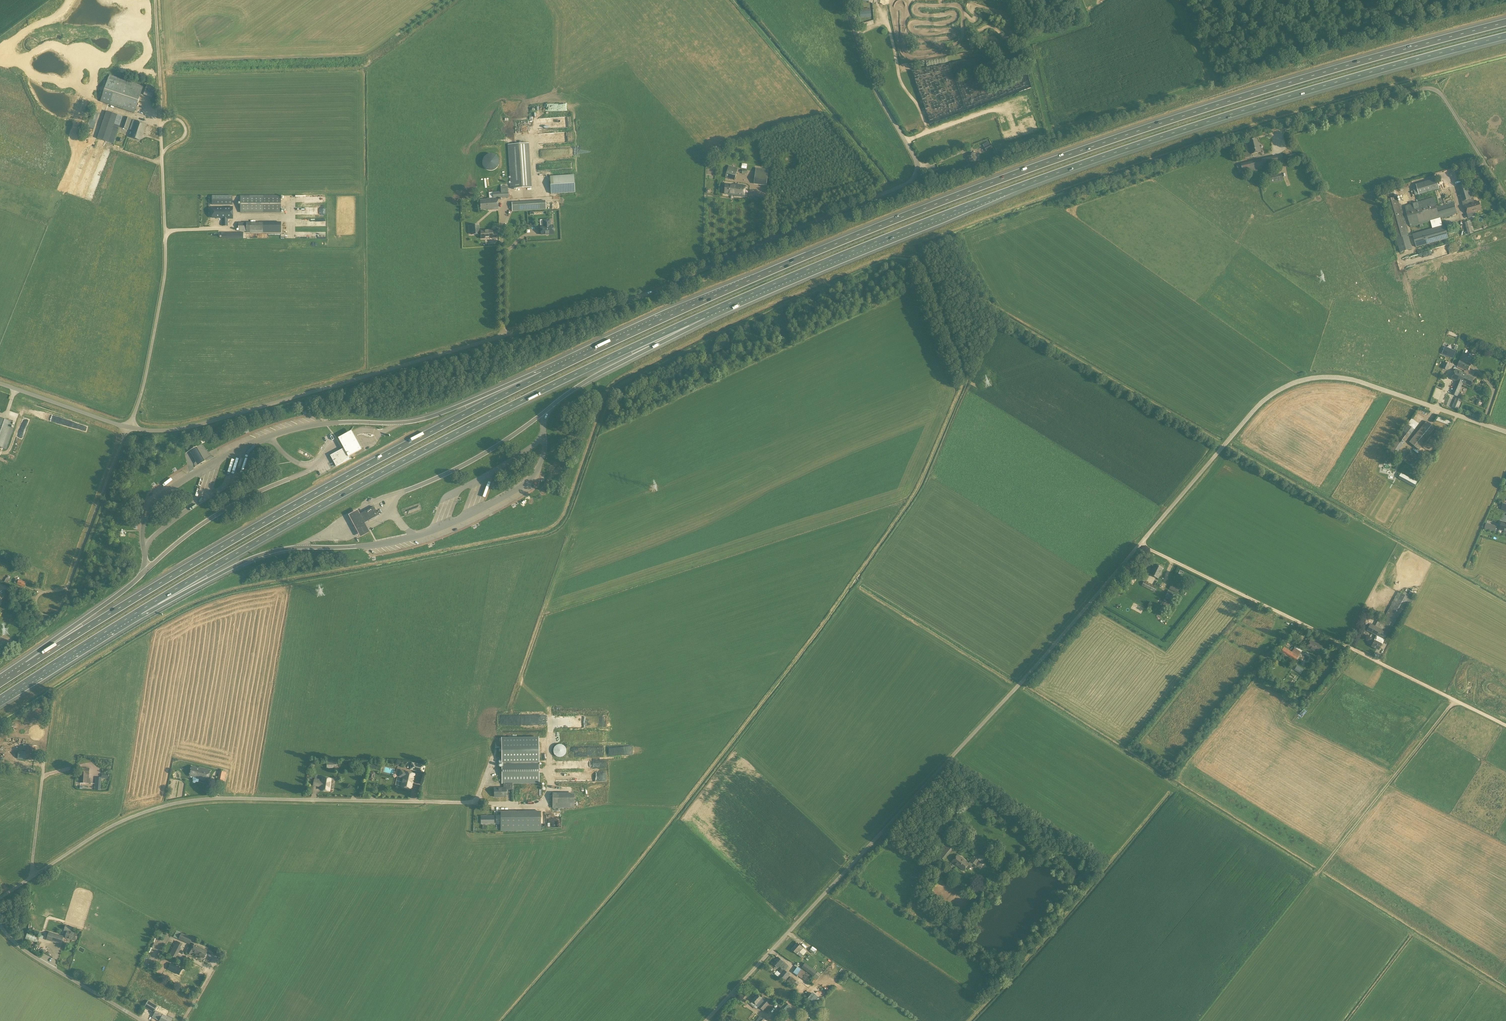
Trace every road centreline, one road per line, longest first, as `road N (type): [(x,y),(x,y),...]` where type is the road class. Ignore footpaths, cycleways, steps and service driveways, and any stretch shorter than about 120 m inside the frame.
road 1 (motorway): [(1505,23),(1066,156),(856,236),(541,376)]
road 2 (motorway): [(704,315),(1161,137),(1505,36)]
road 3 (unclassified): [(917,168),(908,183),(648,293),(203,424),(129,427)]
road 4 (unclassified): [(706,1020),(1031,671),(1227,442)]
road 5 (motorway): [(138,612),(435,444),(704,315)]
road 6 (motorway): [(541,376),(190,564),(28,665)]
road 7 (unclassified): [(0,898),(101,832),(175,803),(475,803)]
road 8 (track): [(1505,725),(1140,544)]
road 9 (unclassified): [(1505,432),(1356,380),(1320,377),(1271,395),(1227,442)]
road 10 (unclassified): [(129,427),(164,279),(162,153)]
road 11 (unclassified): [(1505,196),(1433,89),(1290,127)]
road 12 (track): [(1317,875),(1455,701)]
road 13 (unclassified): [(917,168),(873,83),(846,0)]
road 14 (motorway): [(547,409),(704,315)]
road 15 (motorway): [(138,612),(242,562),(300,547)]
road 16 (unclassified): [(67,589),(129,427)]
road 17 (unclassified): [(143,1020),(30,954),(0,926)]
road 18 (motorway): [(0,699),(138,612)]
road 19 (motorway): [(541,376),(390,425)]
road 20 (motorway): [(142,574),(28,665)]
road 21 (unclassified): [(129,427),(0,382)]
road 22 (track): [(155,0),(161,125)]

